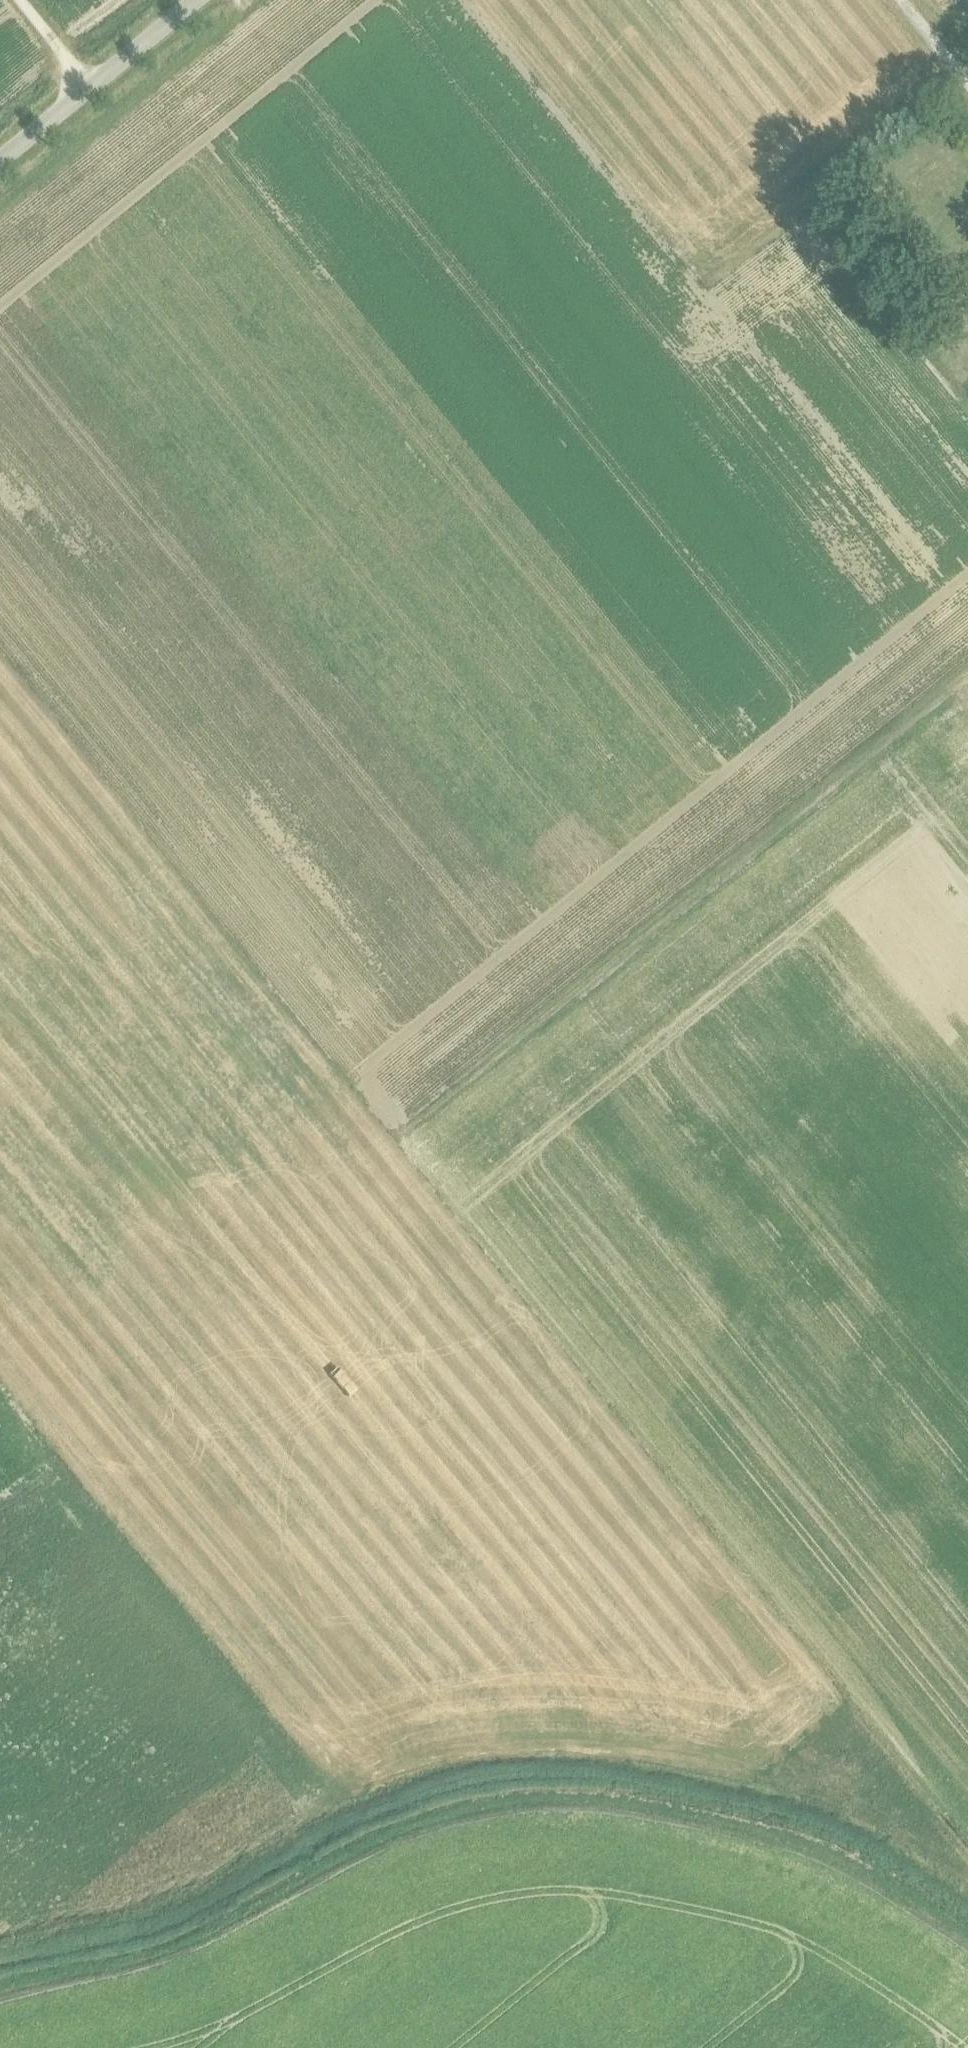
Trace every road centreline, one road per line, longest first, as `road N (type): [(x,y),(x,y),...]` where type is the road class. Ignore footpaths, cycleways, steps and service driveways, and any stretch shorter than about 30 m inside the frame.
road 1 (unclassified): [(0,161),(196,0)]

